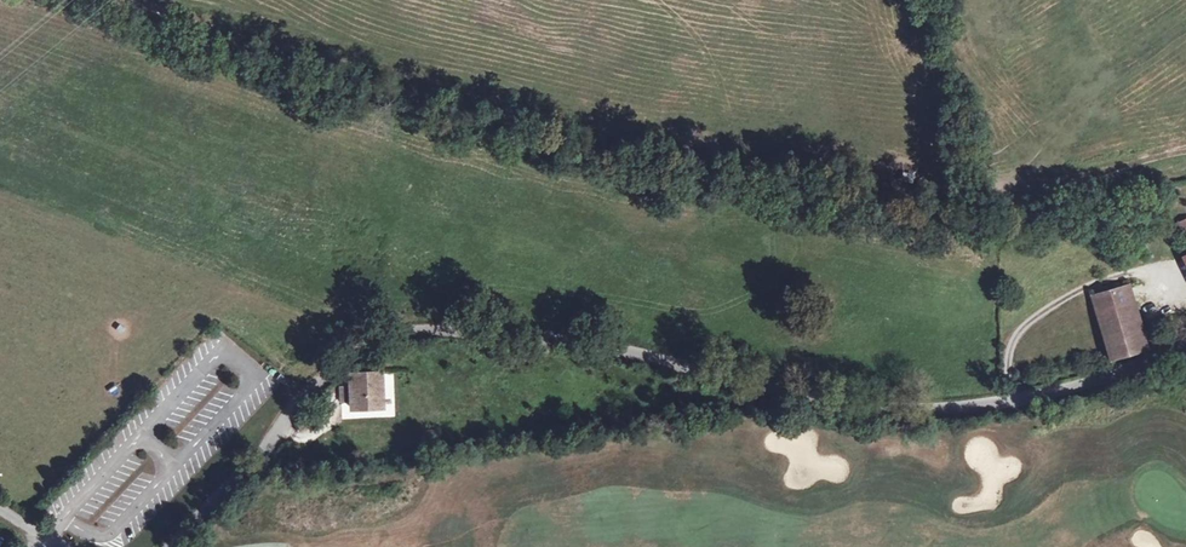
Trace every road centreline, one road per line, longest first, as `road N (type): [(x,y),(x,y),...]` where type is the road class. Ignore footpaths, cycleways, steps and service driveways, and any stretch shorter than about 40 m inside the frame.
road 1 (unclassified): [(1185,352),(1004,401),(942,409),(893,408),(579,343),(412,332),(384,338),(332,367),(173,546)]
road 2 (track): [(137,0),(590,127),(867,177),(1021,183),(1185,145)]

